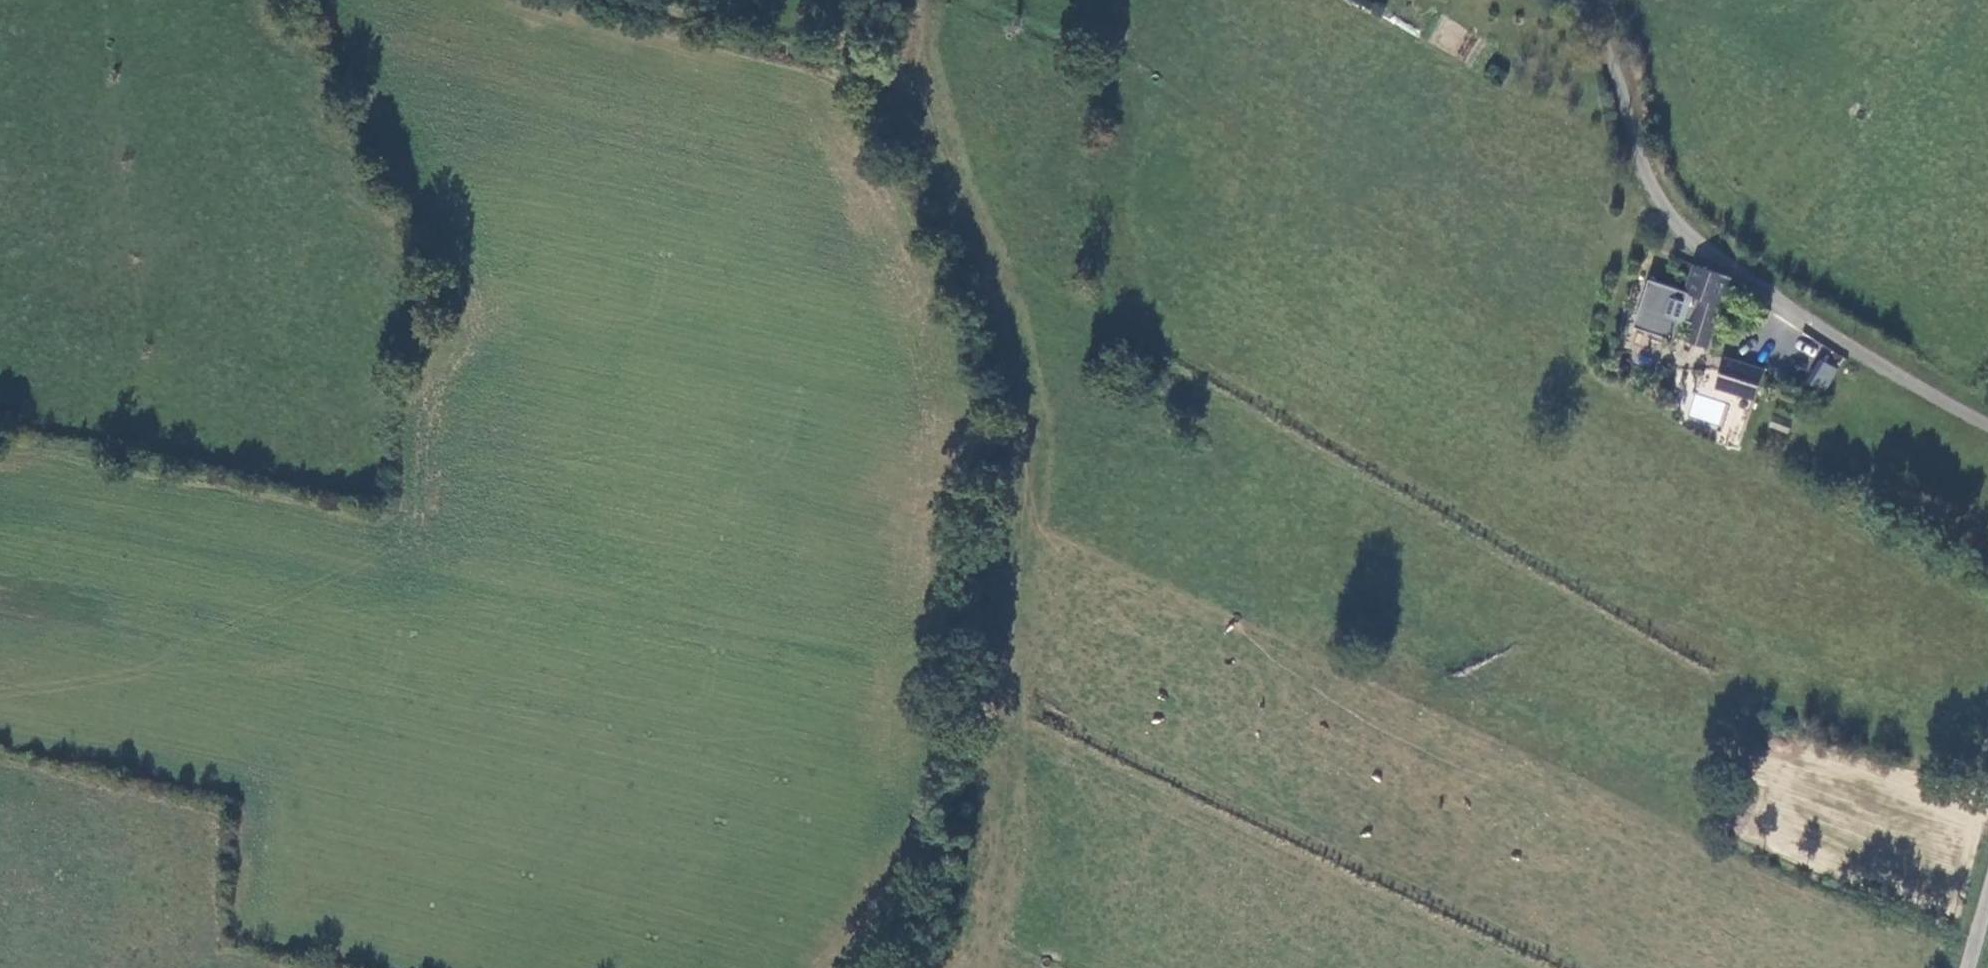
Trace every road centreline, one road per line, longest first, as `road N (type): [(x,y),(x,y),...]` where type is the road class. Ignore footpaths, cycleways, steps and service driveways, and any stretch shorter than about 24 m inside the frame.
road 1 (unclassified): [(1987,417),(1725,262),(1655,202),(1600,23),(1577,0)]

